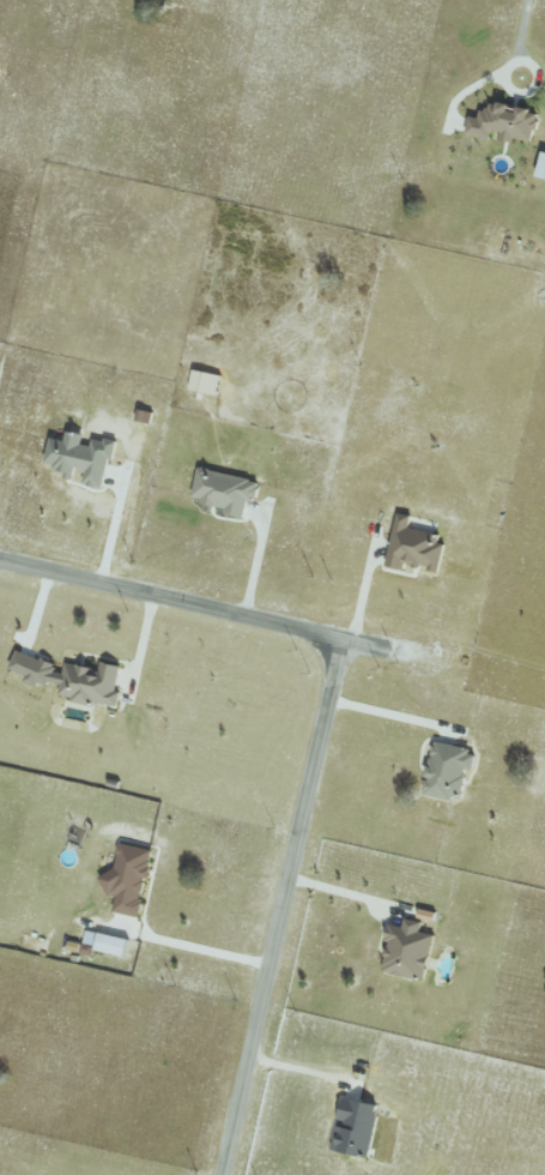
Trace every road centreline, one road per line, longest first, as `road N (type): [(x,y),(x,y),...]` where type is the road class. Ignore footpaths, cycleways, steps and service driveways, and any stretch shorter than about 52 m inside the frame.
road 1 (residential): [(345,641),(225,1174)]
road 2 (residential): [(0,561),(437,663)]

